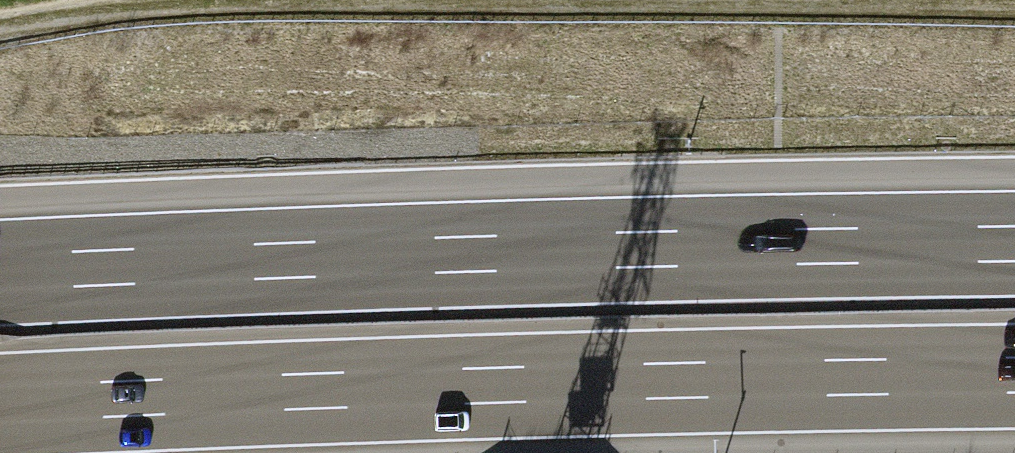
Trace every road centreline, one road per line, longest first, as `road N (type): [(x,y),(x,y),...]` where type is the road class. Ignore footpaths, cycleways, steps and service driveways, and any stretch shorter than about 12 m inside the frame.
road 1 (track): [(1014,19),(191,0),(0,24)]
road 2 (motorway): [(1014,244),(0,273)]
road 3 (motorway): [(0,406),(1014,377)]

